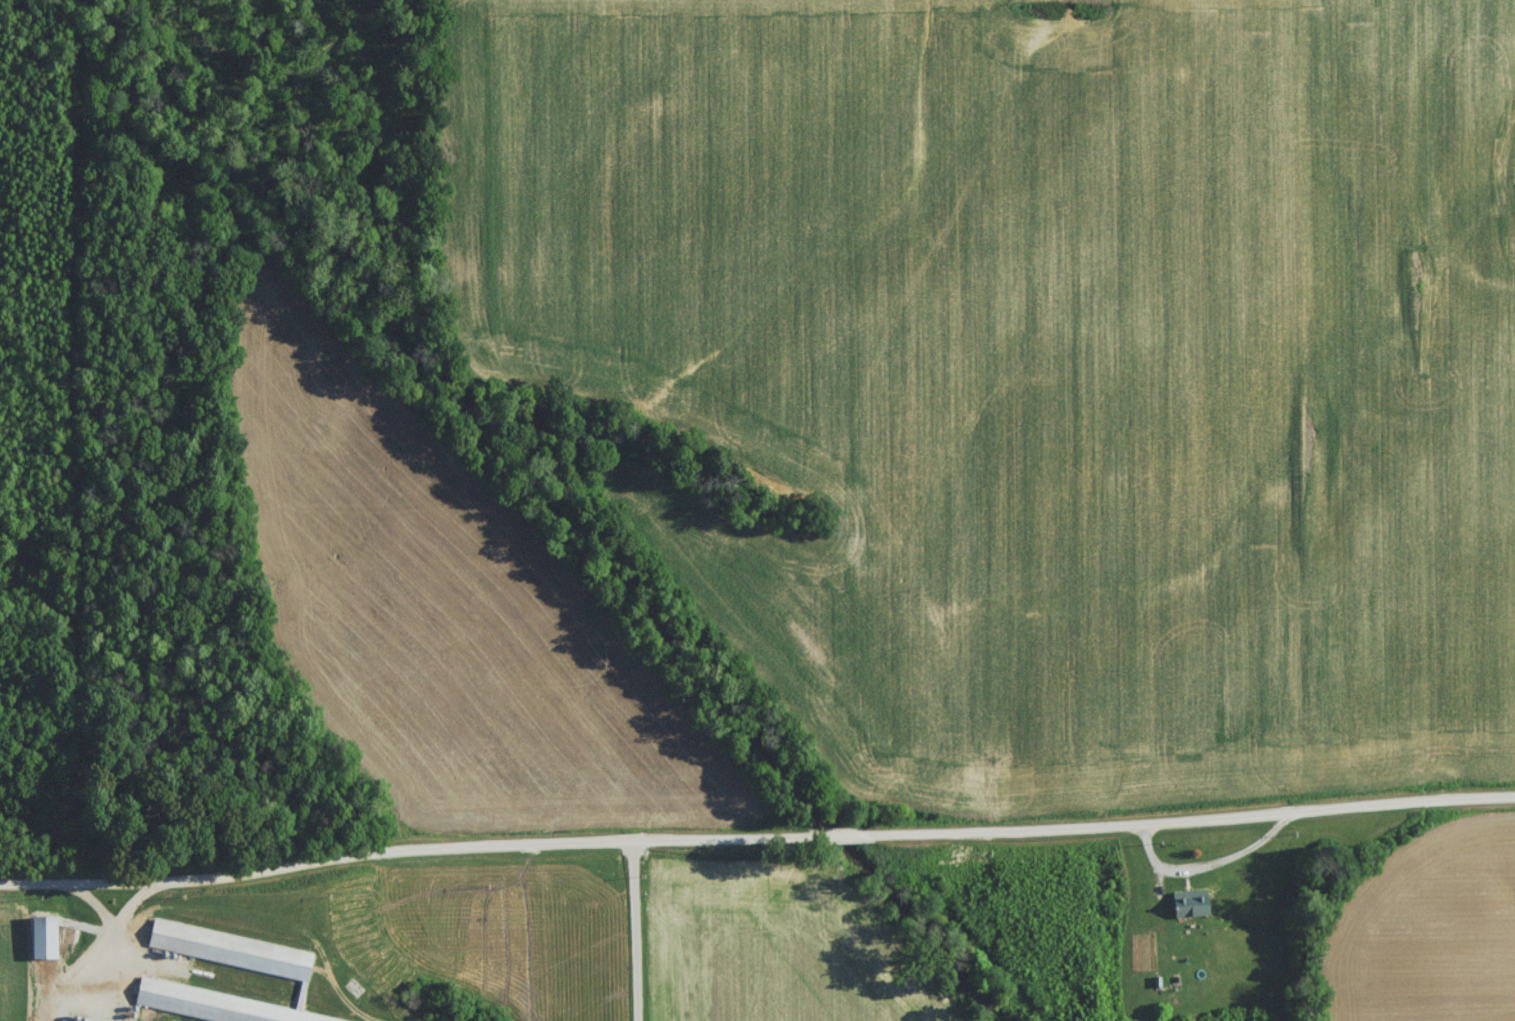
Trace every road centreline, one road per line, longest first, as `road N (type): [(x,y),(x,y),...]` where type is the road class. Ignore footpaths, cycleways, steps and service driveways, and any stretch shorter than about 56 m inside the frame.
road 1 (residential): [(0,882),(172,882),(406,850),(1115,827),(1514,797)]
road 2 (residential): [(627,841),(634,1020)]

